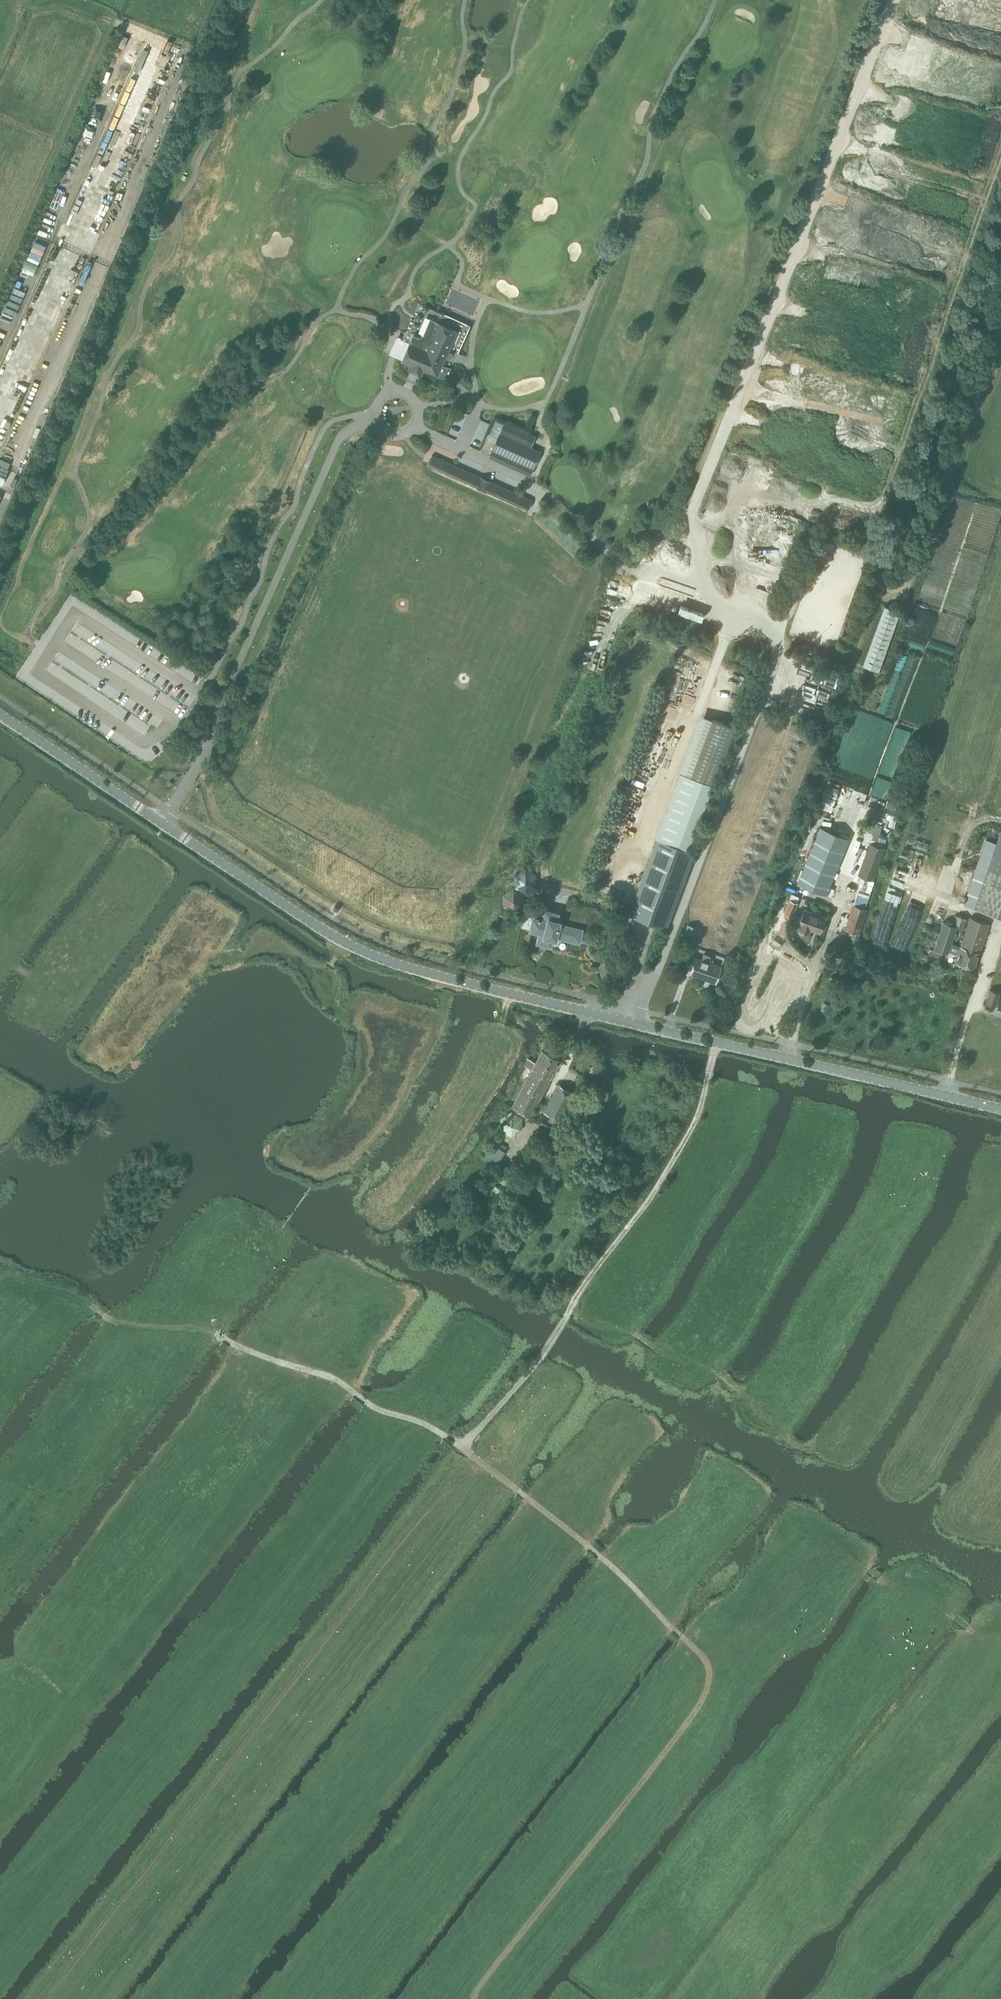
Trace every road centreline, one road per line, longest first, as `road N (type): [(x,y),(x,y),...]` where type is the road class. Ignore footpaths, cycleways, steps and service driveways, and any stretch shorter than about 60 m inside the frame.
road 1 (track): [(476,1998),(703,1701),(710,1680),(708,1663),(634,1587),(462,1445)]
road 2 (unclassified): [(637,1023),(377,956),(323,930),(0,714)]
road 3 (track): [(893,0),(694,513),(704,601)]
road 4 (track): [(0,1279),(90,1304),(112,1320),(218,1334),(462,1445)]
road 5 (track): [(462,1445),(543,1355),(644,1209),(697,1117),(716,1042)]
road 6 (unclassified): [(637,1023),(773,675),(779,651),(765,620)]
road 7 (unclassified): [(1000,1108),(637,1023)]

